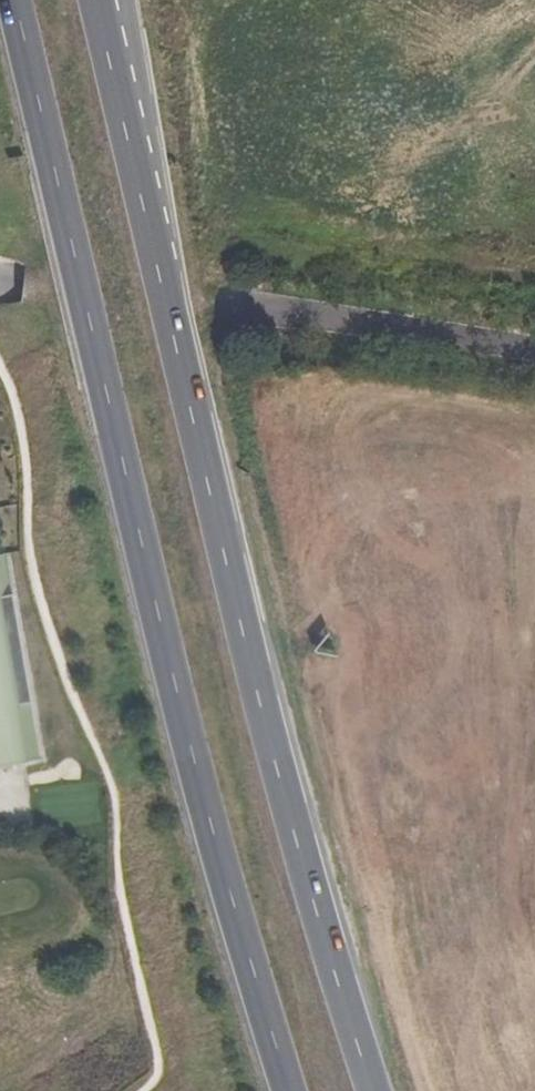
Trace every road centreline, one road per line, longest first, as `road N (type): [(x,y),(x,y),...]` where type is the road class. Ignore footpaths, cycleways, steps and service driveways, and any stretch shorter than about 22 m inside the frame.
road 1 (primary): [(16,0),(231,895),(291,1090)]
road 2 (primary): [(374,1090),(335,975),(120,55)]

